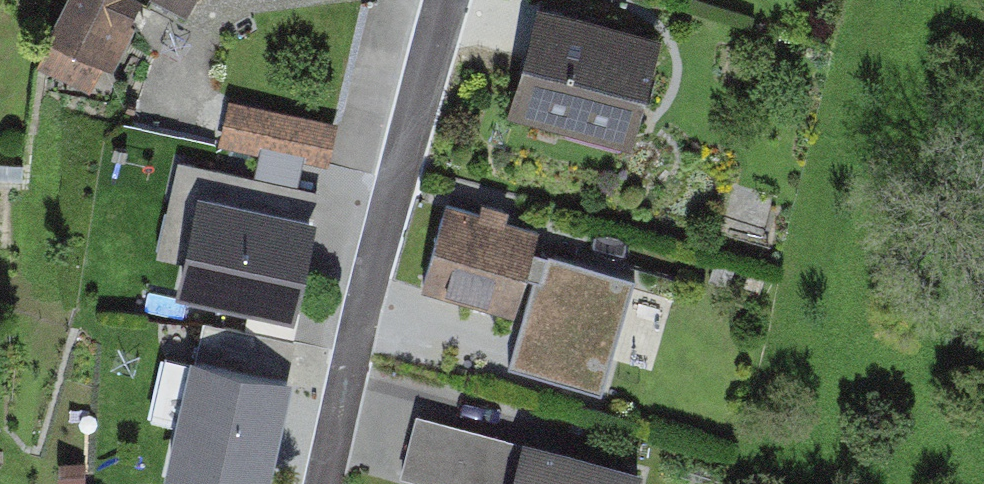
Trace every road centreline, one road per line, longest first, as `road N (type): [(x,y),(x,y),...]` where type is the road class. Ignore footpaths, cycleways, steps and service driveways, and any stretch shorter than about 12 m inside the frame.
road 1 (residential): [(334,483),(462,0)]

